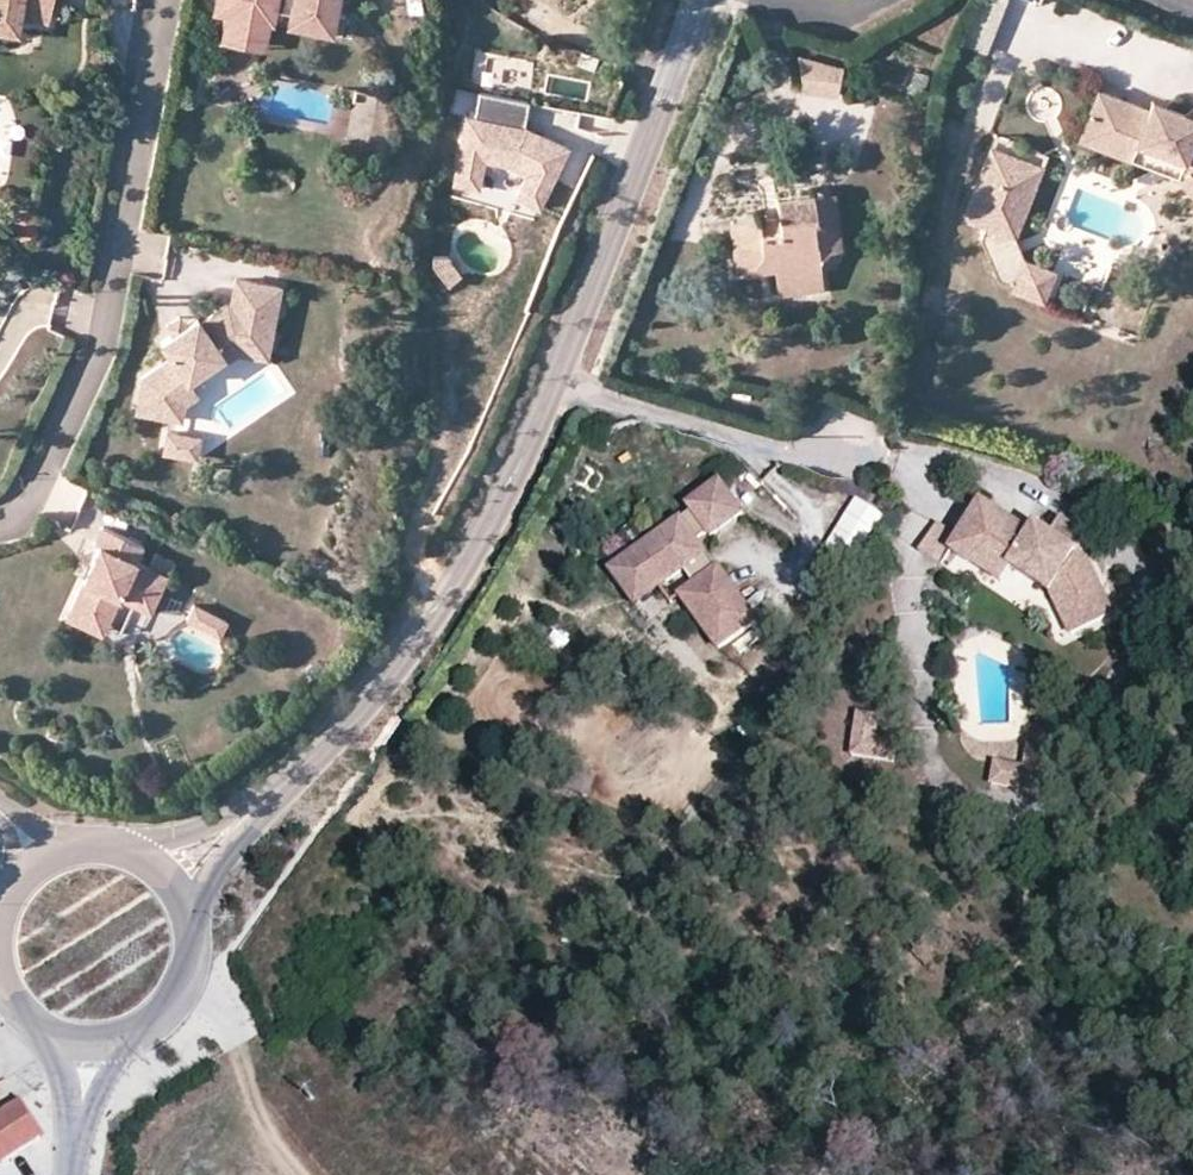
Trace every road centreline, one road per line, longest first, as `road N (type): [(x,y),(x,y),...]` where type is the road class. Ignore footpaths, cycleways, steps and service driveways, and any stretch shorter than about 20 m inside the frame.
road 1 (tertiary): [(307,769),(445,606),(517,484),(700,0)]
road 2 (residential): [(164,0),(98,342),(23,507),(0,520)]
road 3 (tertiary): [(307,769),(224,825),(146,847),(96,847)]
road 4 (track): [(184,989),(239,1050),(270,1140),(300,1174)]
road 5 (tertiary): [(188,914),(256,822),(307,769)]
road 6 (tertiary): [(128,1043),(177,1005),(194,945),(188,914)]
road 7 (tertiary): [(72,1172),(98,1095),(128,1043)]
road 8 (tertiary): [(66,1045),(72,1172)]
road 9 (tertiary): [(188,914),(152,866),(96,847)]

